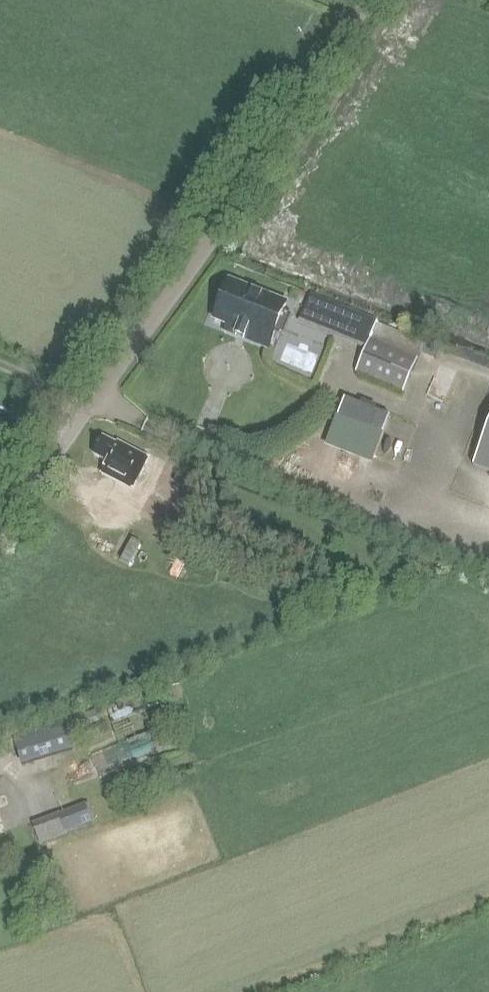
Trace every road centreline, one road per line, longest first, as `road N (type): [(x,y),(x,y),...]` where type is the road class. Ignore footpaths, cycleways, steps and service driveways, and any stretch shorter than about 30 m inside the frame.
road 1 (unclassified): [(0,519),(365,0)]

